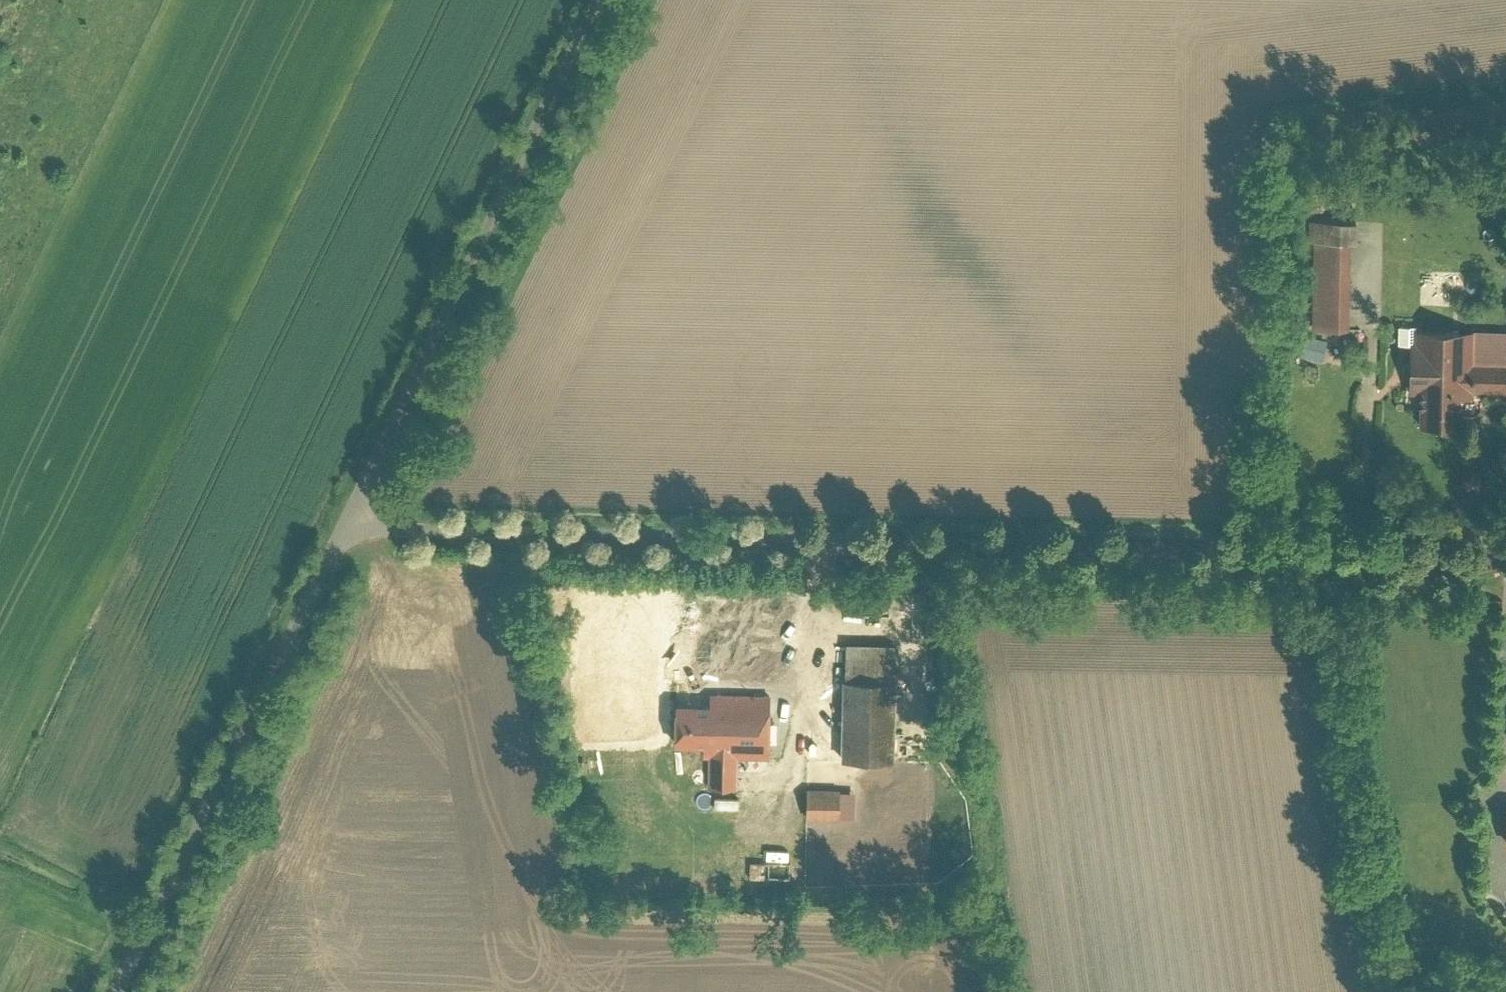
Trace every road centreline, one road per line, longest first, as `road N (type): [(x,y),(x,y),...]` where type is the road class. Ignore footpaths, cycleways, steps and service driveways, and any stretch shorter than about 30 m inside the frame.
road 1 (unclassified): [(1505,556),(336,523)]
road 2 (unclassified): [(588,0),(336,523)]
road 3 (unclassified): [(336,523),(111,991)]

